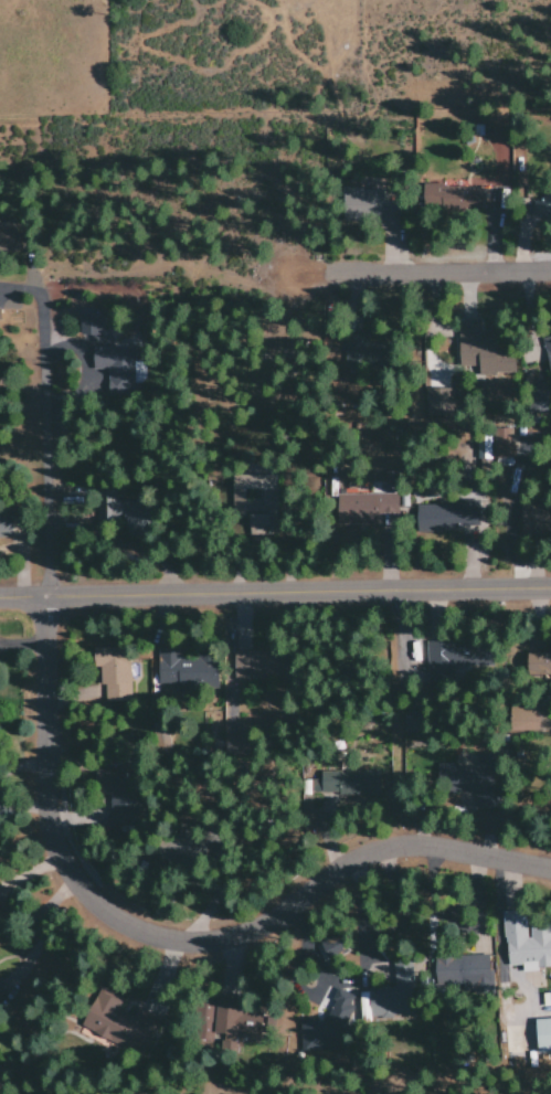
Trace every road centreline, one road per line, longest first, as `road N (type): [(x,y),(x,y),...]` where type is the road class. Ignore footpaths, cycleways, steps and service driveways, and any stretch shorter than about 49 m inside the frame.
road 1 (residential): [(45,585),(47,812),(71,870),(112,910),(181,935),(250,930),(354,852),(383,843),(550,867)]
road 2 (residential): [(550,577),(0,585)]
road 3 (residential): [(133,274),(550,267)]

